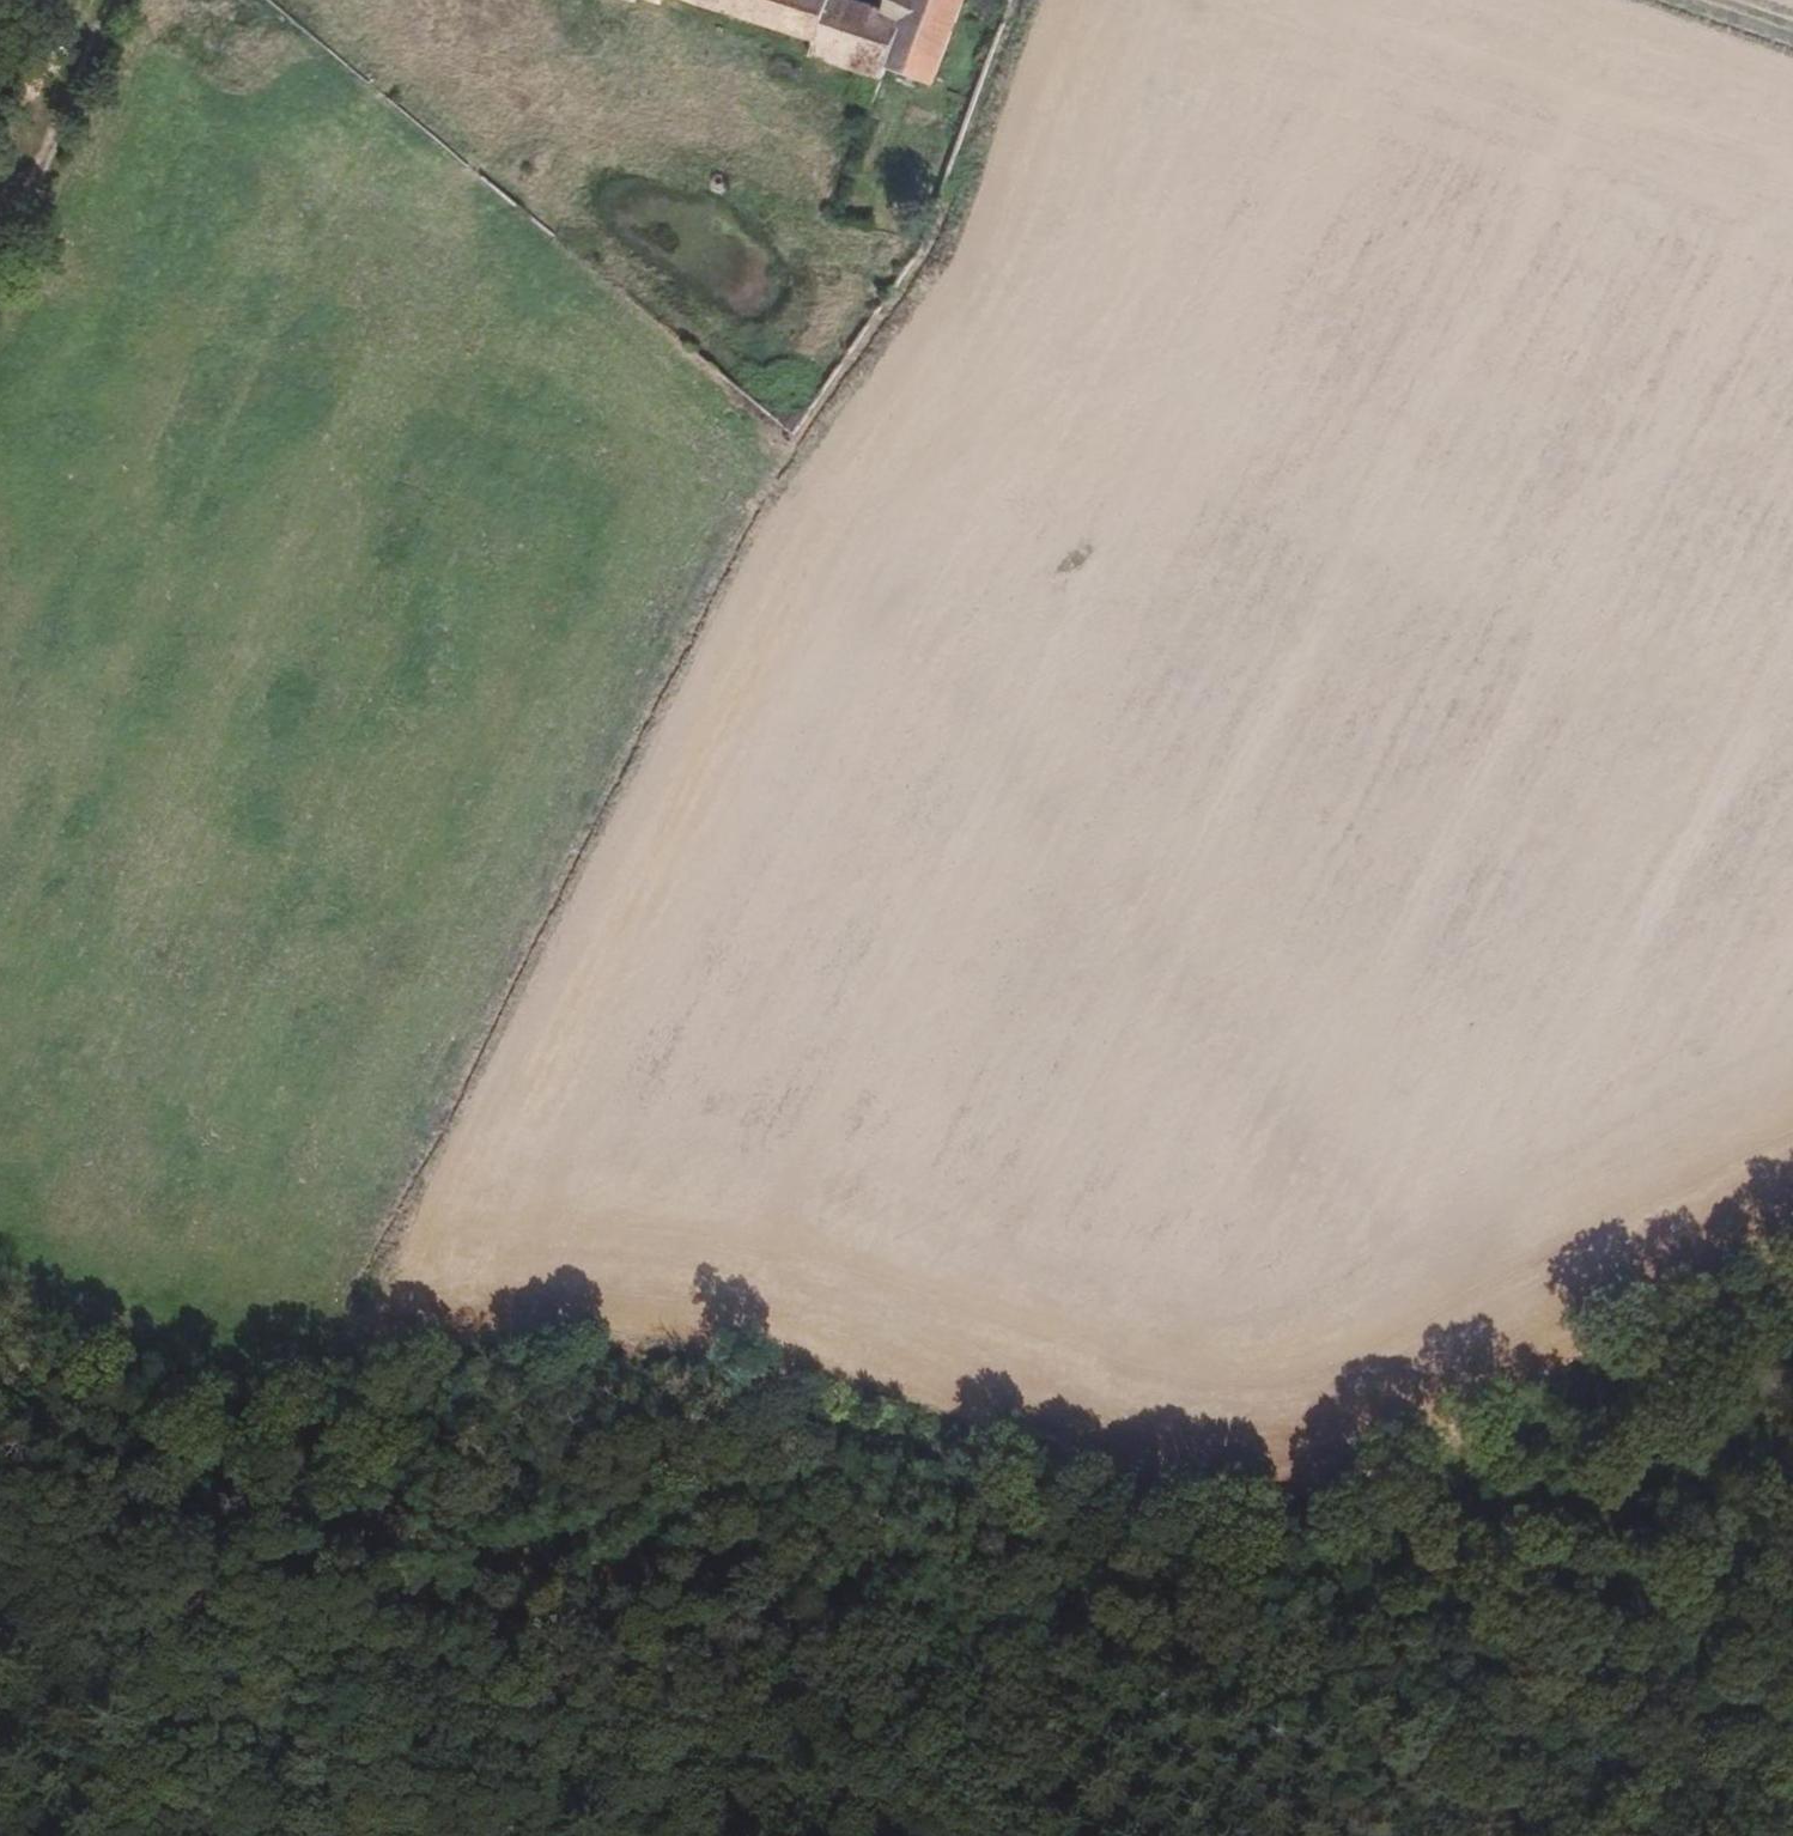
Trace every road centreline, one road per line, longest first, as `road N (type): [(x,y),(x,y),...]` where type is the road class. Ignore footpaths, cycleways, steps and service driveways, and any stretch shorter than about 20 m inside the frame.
road 1 (track): [(0,1354),(189,1449),(373,1519),(611,1568),(745,1585),(846,1660),(950,1787),(1015,1835)]
road 2 (track): [(111,0),(0,250)]

